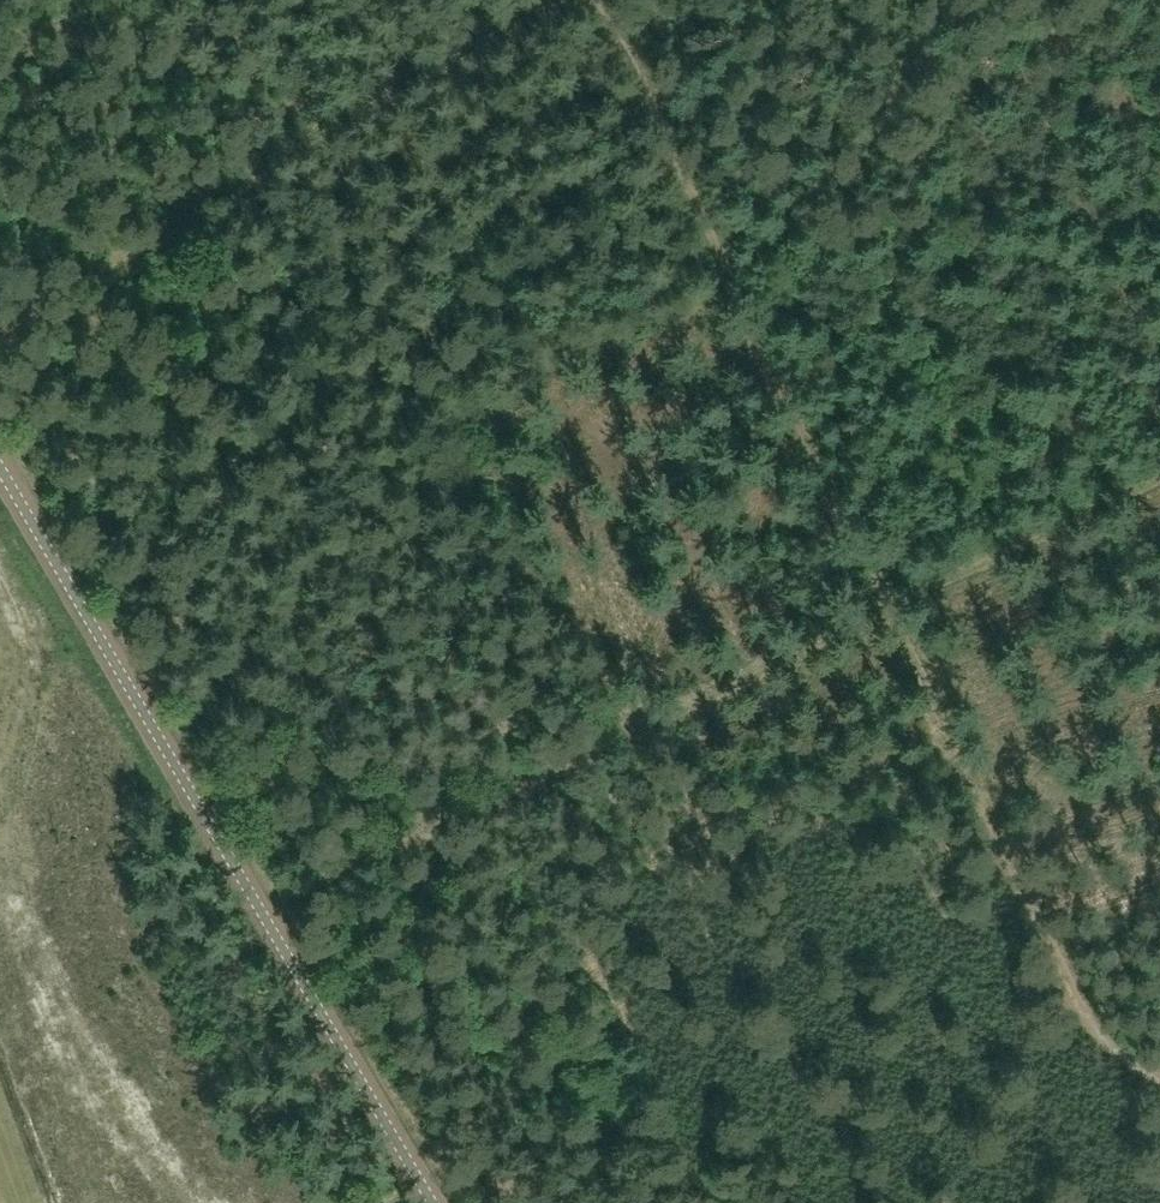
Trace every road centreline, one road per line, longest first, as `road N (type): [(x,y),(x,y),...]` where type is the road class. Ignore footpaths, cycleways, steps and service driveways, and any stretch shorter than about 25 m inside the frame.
road 1 (tertiary): [(427,1202),(0,465)]
road 2 (track): [(894,602),(262,916)]
road 3 (track): [(894,602),(601,0)]
road 4 (track): [(533,0),(0,318)]
road 5 (track): [(1159,1066),(1119,1044),(1085,992),(894,602)]
road 6 (track): [(1159,471),(894,602)]

